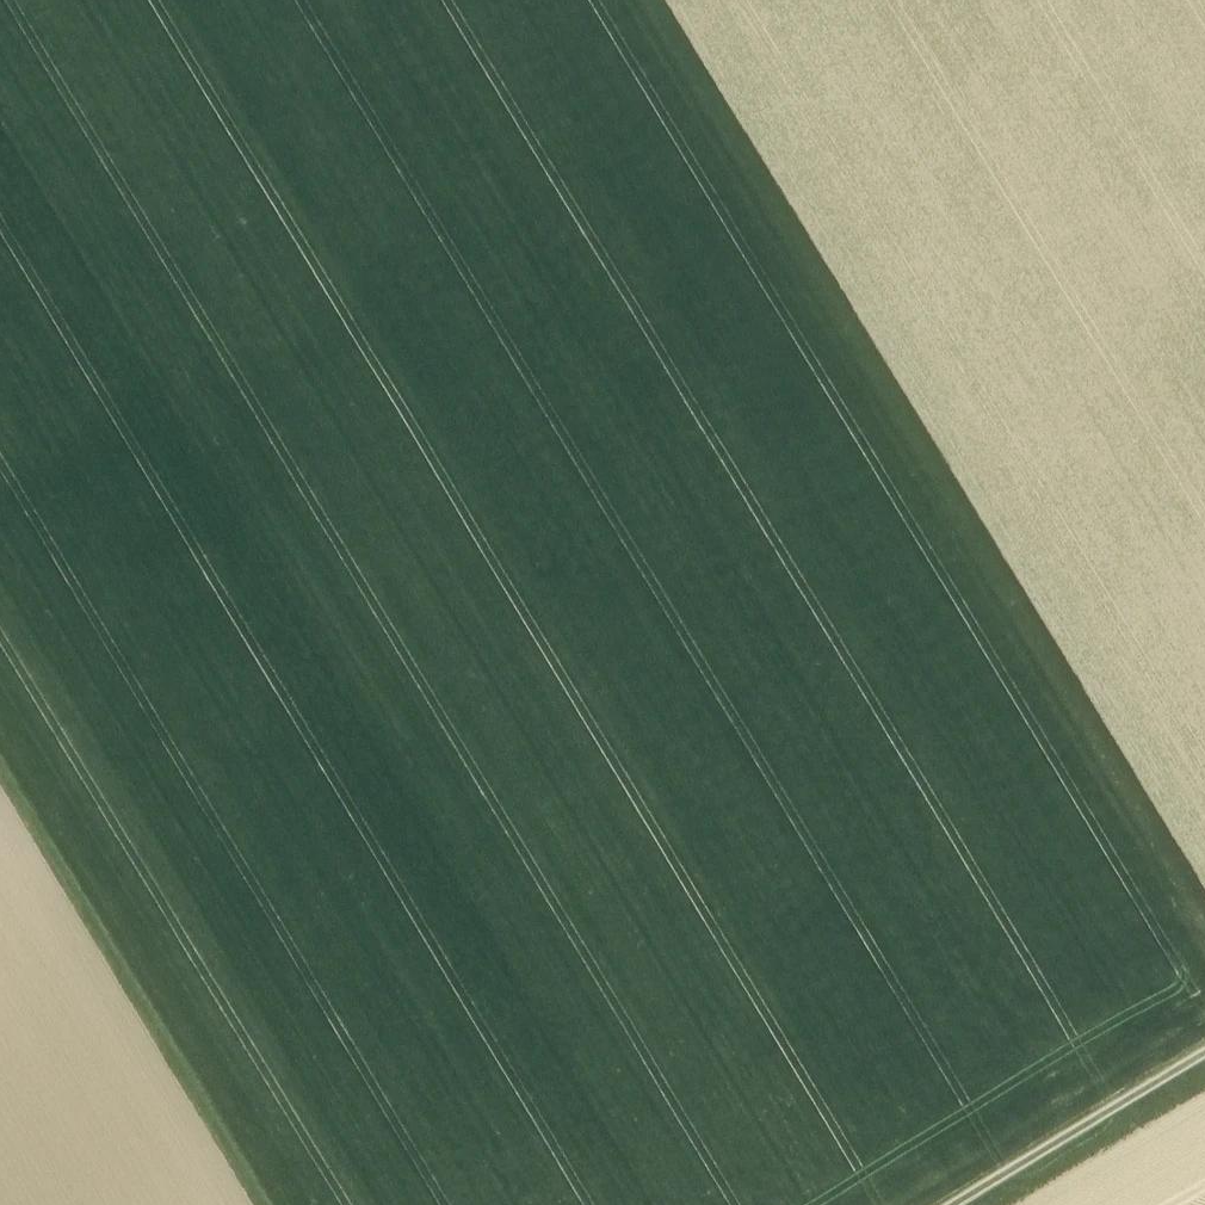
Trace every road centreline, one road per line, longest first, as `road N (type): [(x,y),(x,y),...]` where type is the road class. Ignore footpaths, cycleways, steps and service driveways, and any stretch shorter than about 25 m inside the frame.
road 1 (track): [(0,770),(263,1204)]
road 2 (track): [(1204,1052),(952,1204)]

